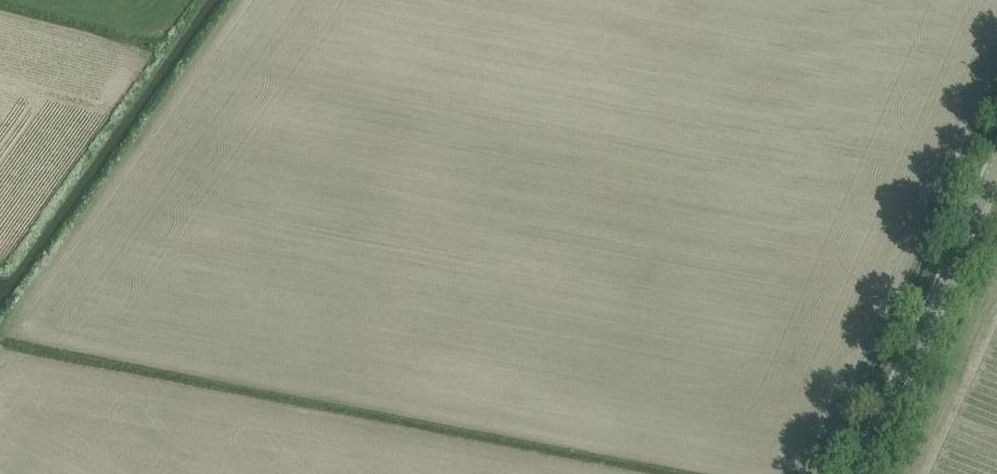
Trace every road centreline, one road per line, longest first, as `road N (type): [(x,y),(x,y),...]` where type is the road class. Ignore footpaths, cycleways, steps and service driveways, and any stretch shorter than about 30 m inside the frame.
road 1 (tertiary): [(843,473),(996,137)]

